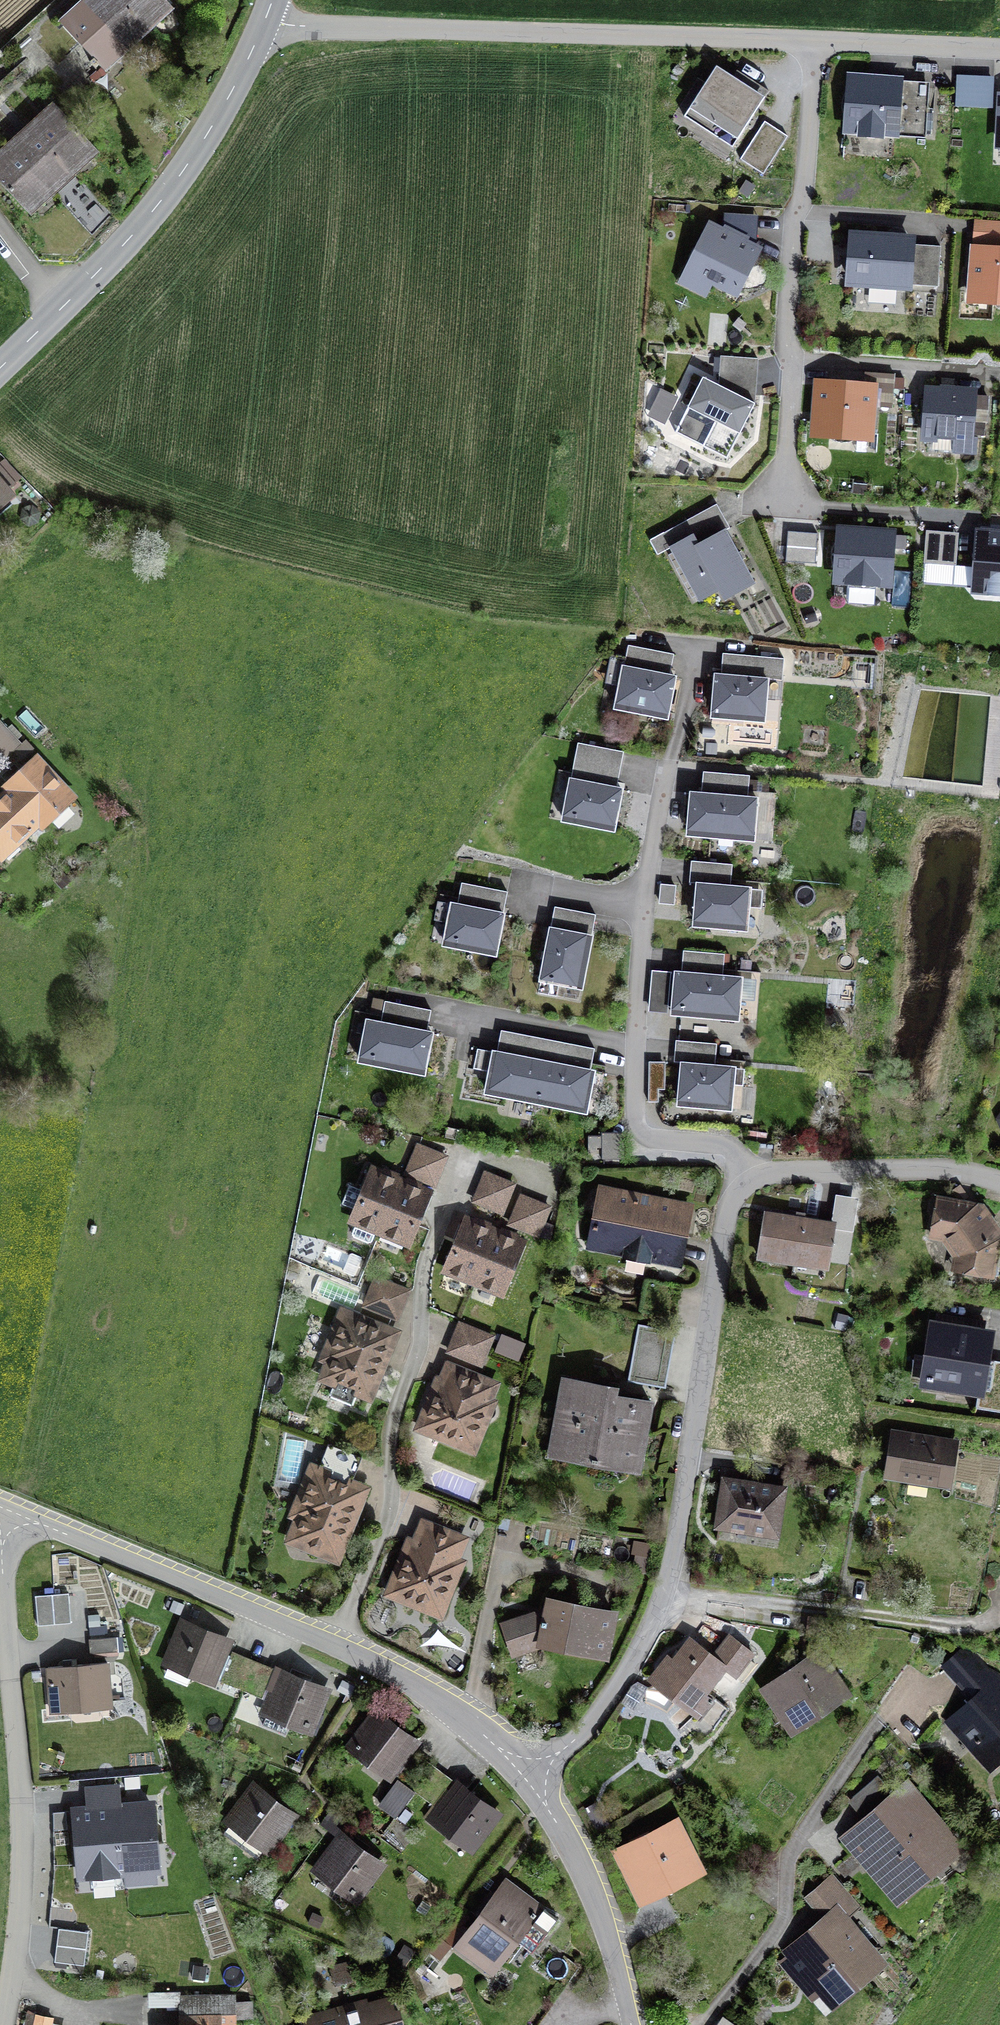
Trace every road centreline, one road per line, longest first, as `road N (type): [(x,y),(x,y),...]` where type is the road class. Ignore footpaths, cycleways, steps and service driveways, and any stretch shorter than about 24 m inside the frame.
road 1 (residential): [(746,1176),(726,1227),(669,1592),(609,1699),(527,1774)]
road 2 (residential): [(746,1176),(723,1144),(649,1131),(638,1100),(646,898),(700,647)]
road 3 (residential): [(544,1179),(476,1158),(463,1167),(426,1264),(422,1336),(394,1427),(390,1515),(338,1641)]
road 4 (unclassified): [(266,20),(308,28),(820,42)]
road 5 (residential): [(0,1502),(23,1801),(7,2024)]
road 6 (residential): [(820,42),(800,212),(789,495)]
road 7 (tertiary): [(266,20),(182,173),(121,248),(0,369)]
road 8 (residential): [(912,1678),(789,1861),(785,1920),(704,2024)]
road 9 (unclassified): [(0,1502),(338,1641)]
road 10 (unclassified): [(527,1774),(586,1869),(636,2024)]
road 11 (residential): [(999,1178),(953,1168),(746,1176)]
road 12 (unclassified): [(338,1641),(443,1695),(527,1774)]
road 13 (unclassified): [(820,42),(999,49)]

